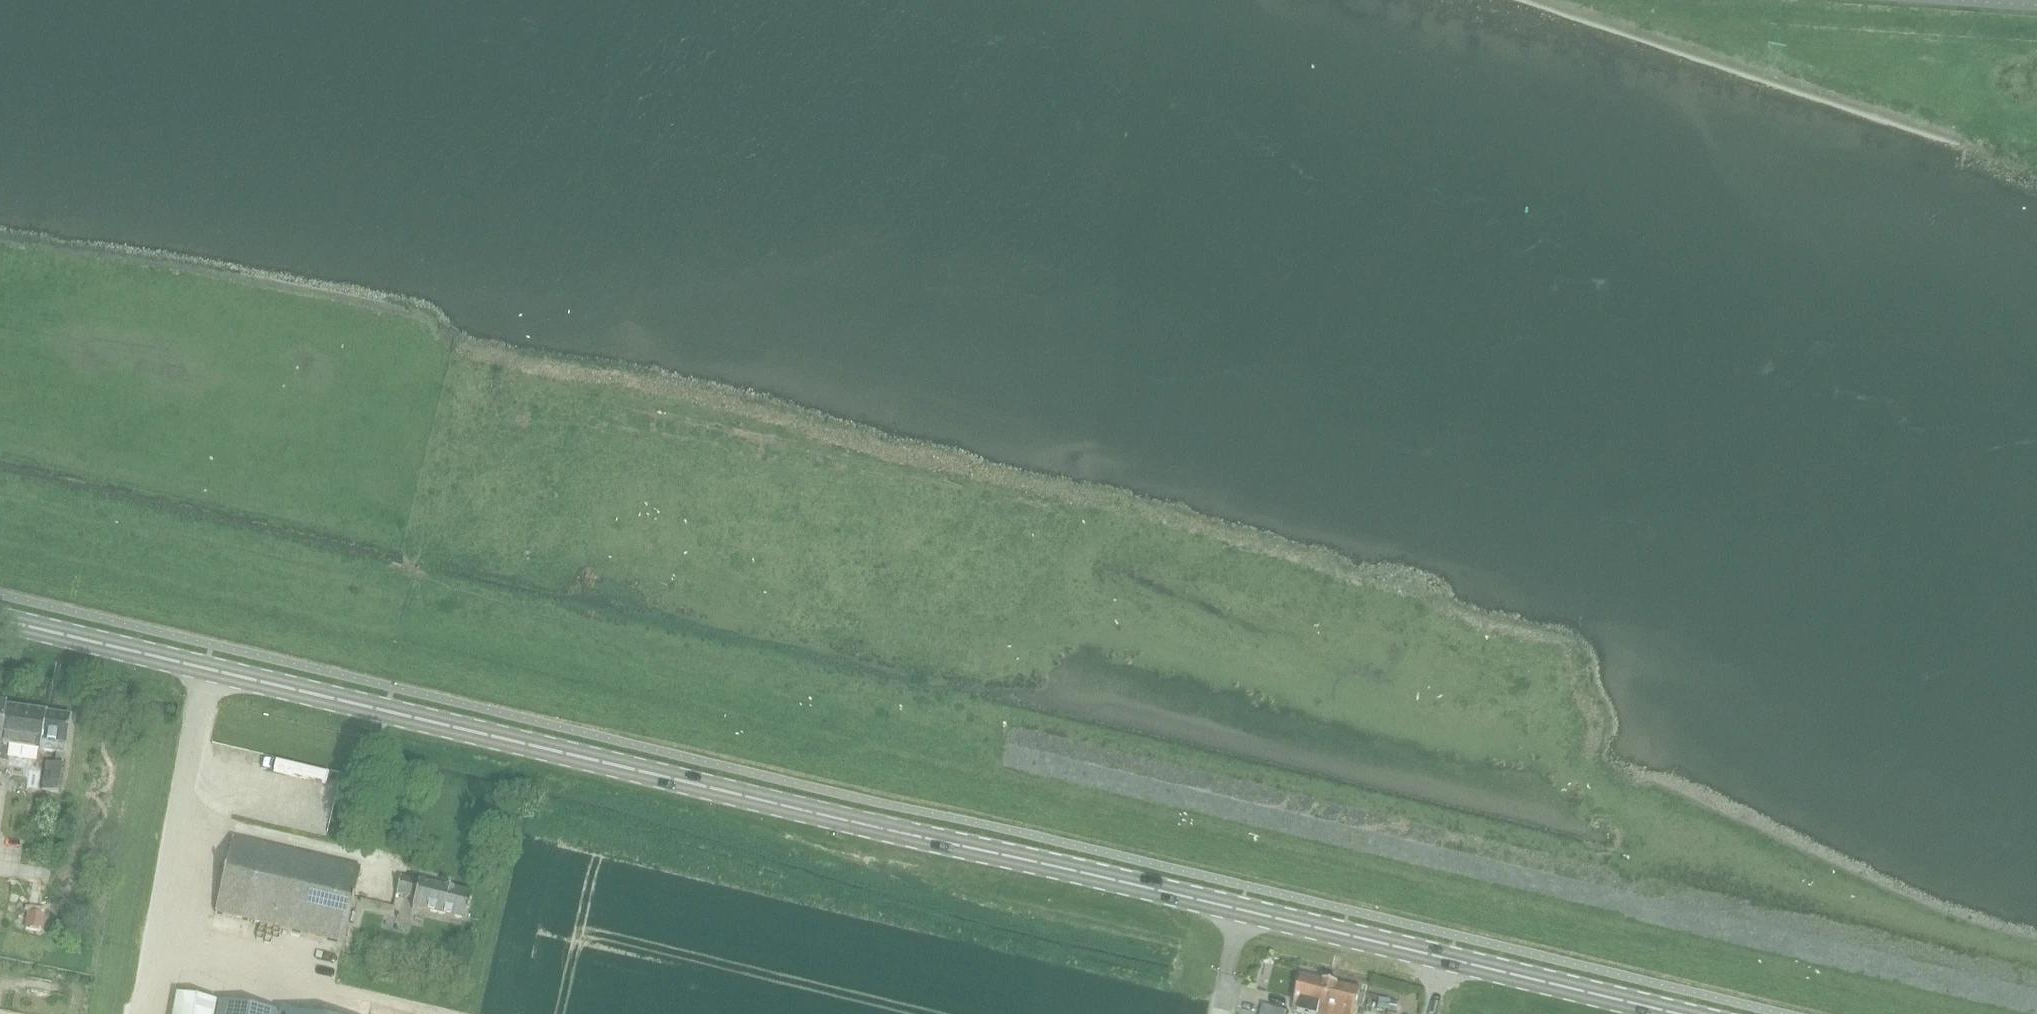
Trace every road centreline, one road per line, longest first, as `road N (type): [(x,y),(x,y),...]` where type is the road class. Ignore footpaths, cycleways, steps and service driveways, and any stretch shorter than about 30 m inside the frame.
road 1 (primary): [(1641,1013),(0,622)]

